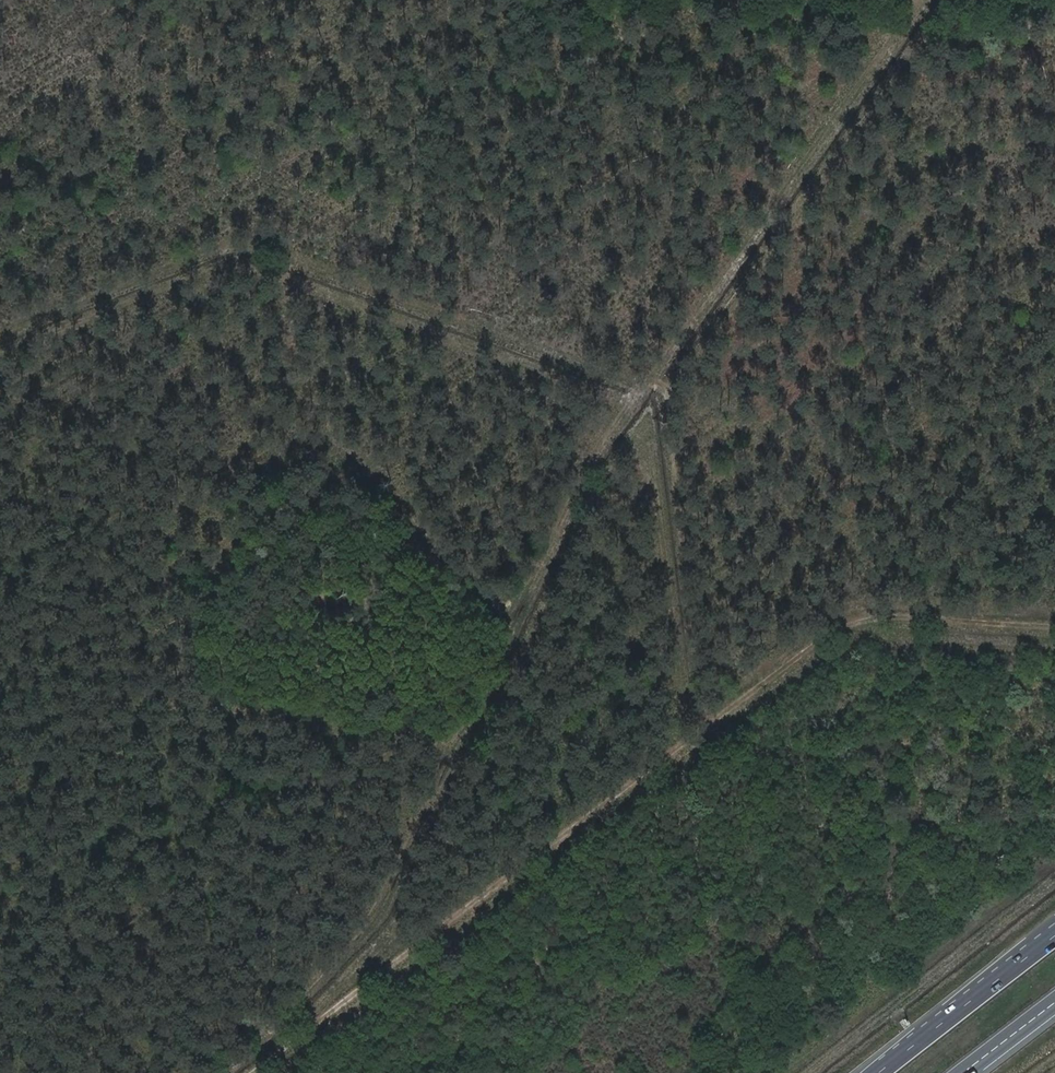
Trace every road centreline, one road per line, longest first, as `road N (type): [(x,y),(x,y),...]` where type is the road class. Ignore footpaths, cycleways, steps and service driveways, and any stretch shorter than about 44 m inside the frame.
road 1 (track): [(930,0),(940,23),(675,395),(708,697),(698,737),(678,696),(649,438),(619,470),(390,937),(337,1009)]
road 2 (track): [(926,0),(629,405),(511,626),(384,904),(223,1072)]
road 3 (track): [(254,1072),(864,615),(1054,623)]
road 4 (track): [(0,335),(248,239),(675,395)]
road 5 (track): [(0,360),(247,265),(629,405)]
road 6 (track): [(511,626),(332,432)]
road 7 (track): [(454,753),(430,739),(215,701)]
road 8 (motorway): [(1054,926),(880,1071)]
road 9 (motorway): [(1054,937),(880,1071)]

